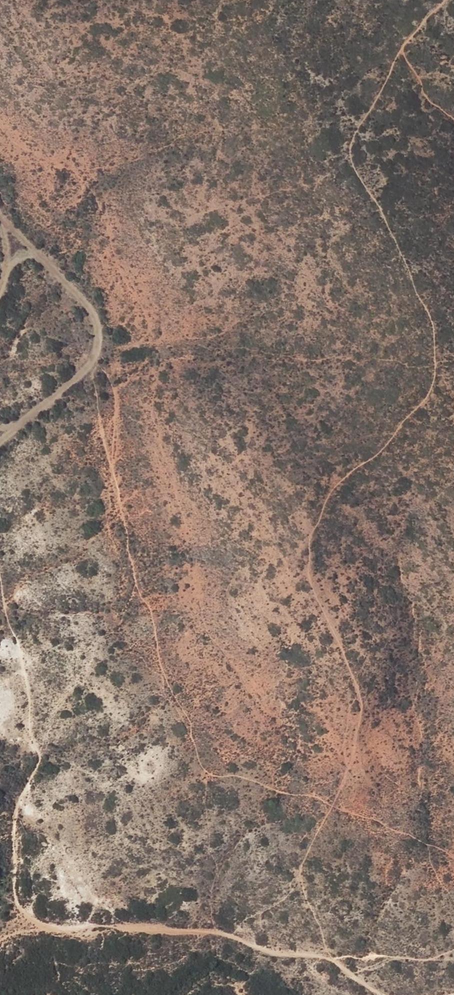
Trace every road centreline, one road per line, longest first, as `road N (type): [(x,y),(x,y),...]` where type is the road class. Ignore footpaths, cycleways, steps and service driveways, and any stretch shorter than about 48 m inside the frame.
road 1 (track): [(382,994),(332,961),(272,954),(197,929),(0,937)]

